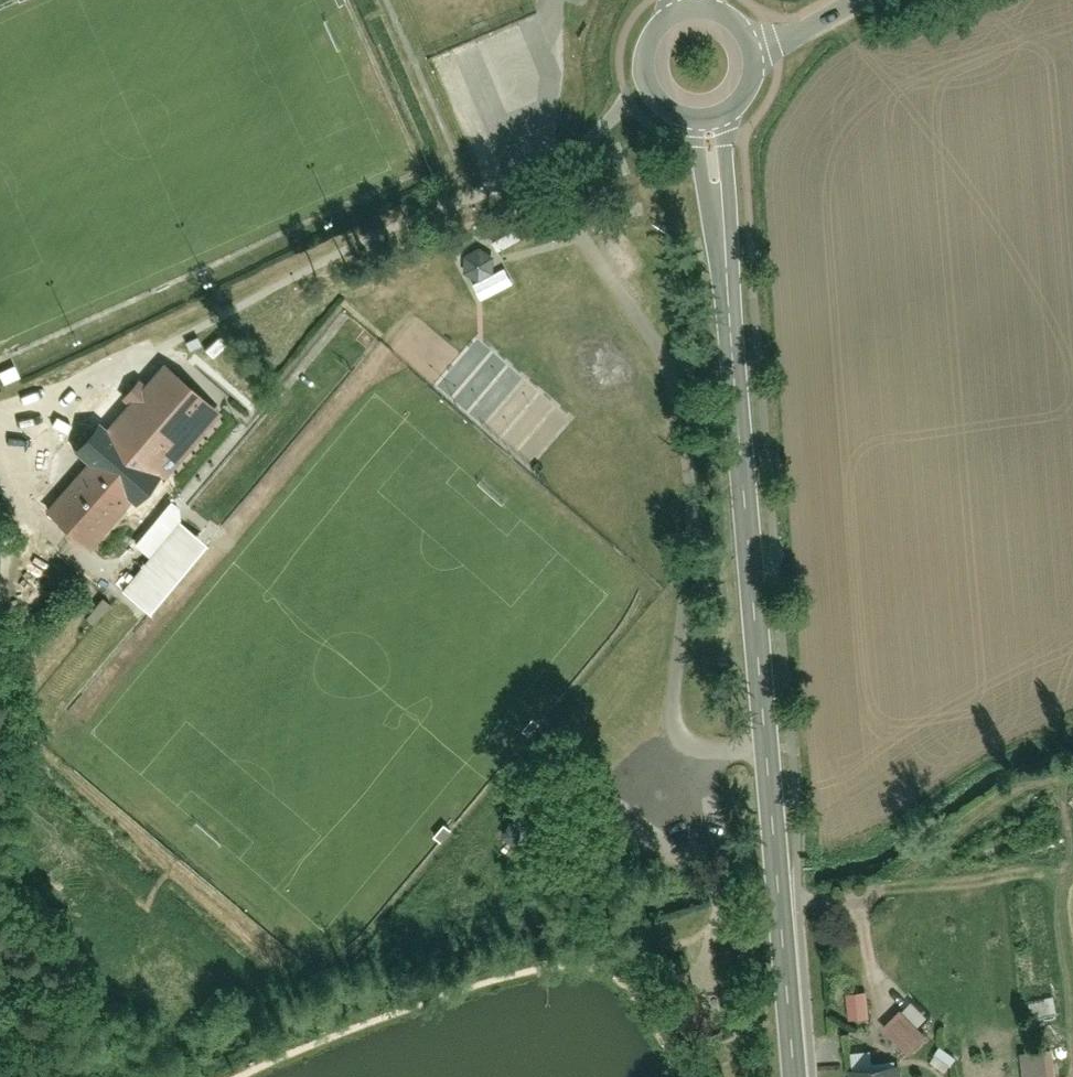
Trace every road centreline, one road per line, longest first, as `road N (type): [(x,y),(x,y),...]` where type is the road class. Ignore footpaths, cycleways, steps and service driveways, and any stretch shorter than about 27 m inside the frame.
road 1 (tertiary): [(798,1076),(732,313),(706,124)]
road 2 (tertiary): [(685,12),(659,31),(648,77),(663,106),(706,124)]

